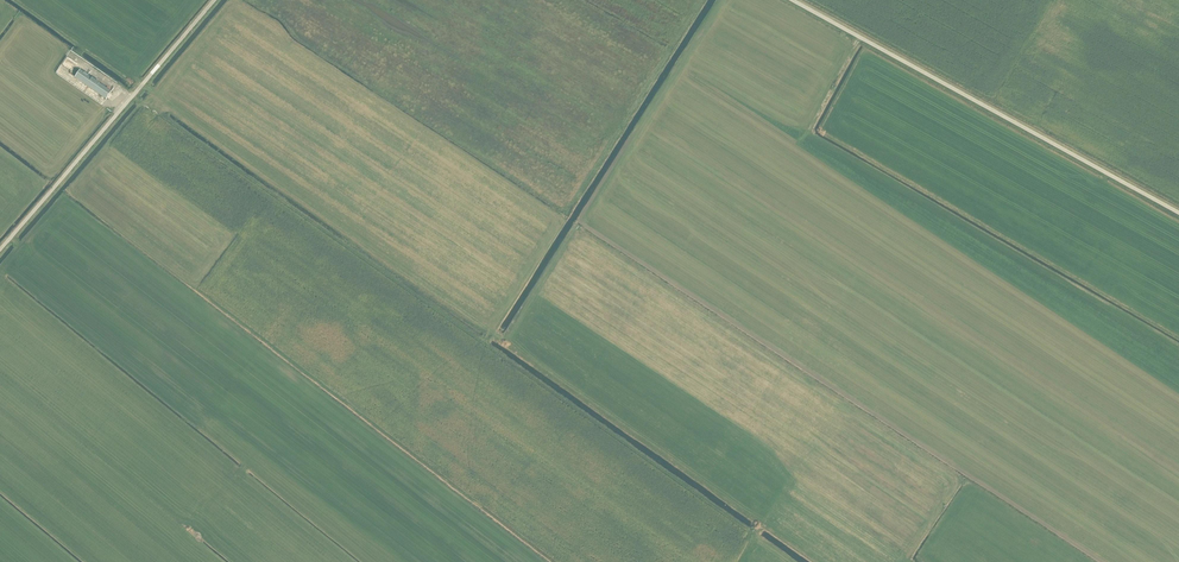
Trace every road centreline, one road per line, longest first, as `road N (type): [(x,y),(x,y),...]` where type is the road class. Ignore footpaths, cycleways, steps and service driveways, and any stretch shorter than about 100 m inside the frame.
road 1 (unclassified): [(1178,214),(794,0)]
road 2 (unclassified): [(0,246),(214,0)]

